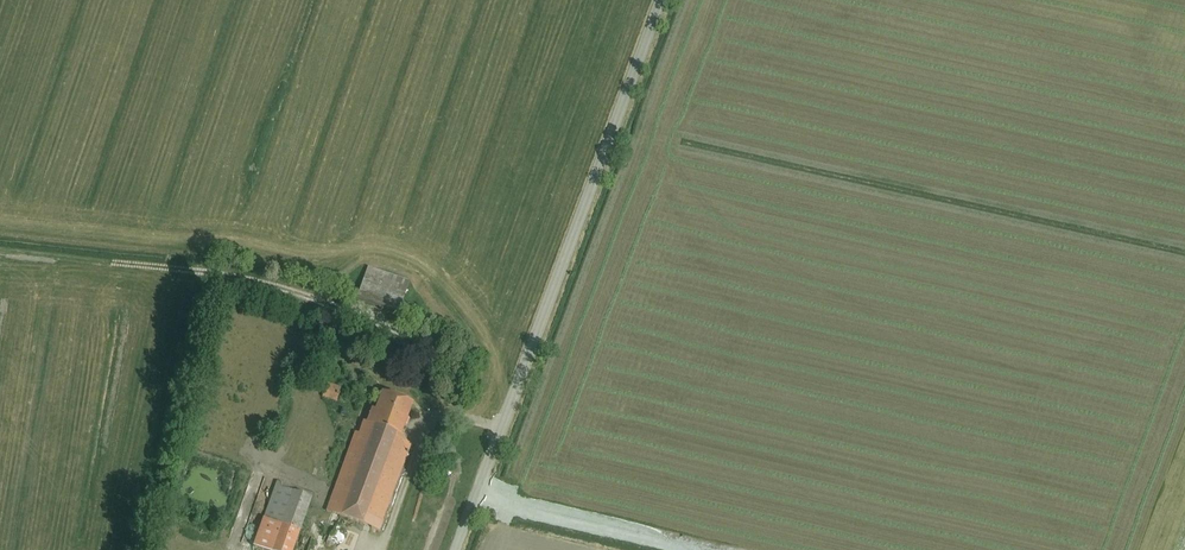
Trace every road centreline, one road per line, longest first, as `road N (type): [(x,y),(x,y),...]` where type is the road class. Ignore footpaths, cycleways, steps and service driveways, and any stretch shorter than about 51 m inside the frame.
road 1 (tertiary): [(662,0),(456,549)]
road 2 (track): [(704,549),(476,498)]

